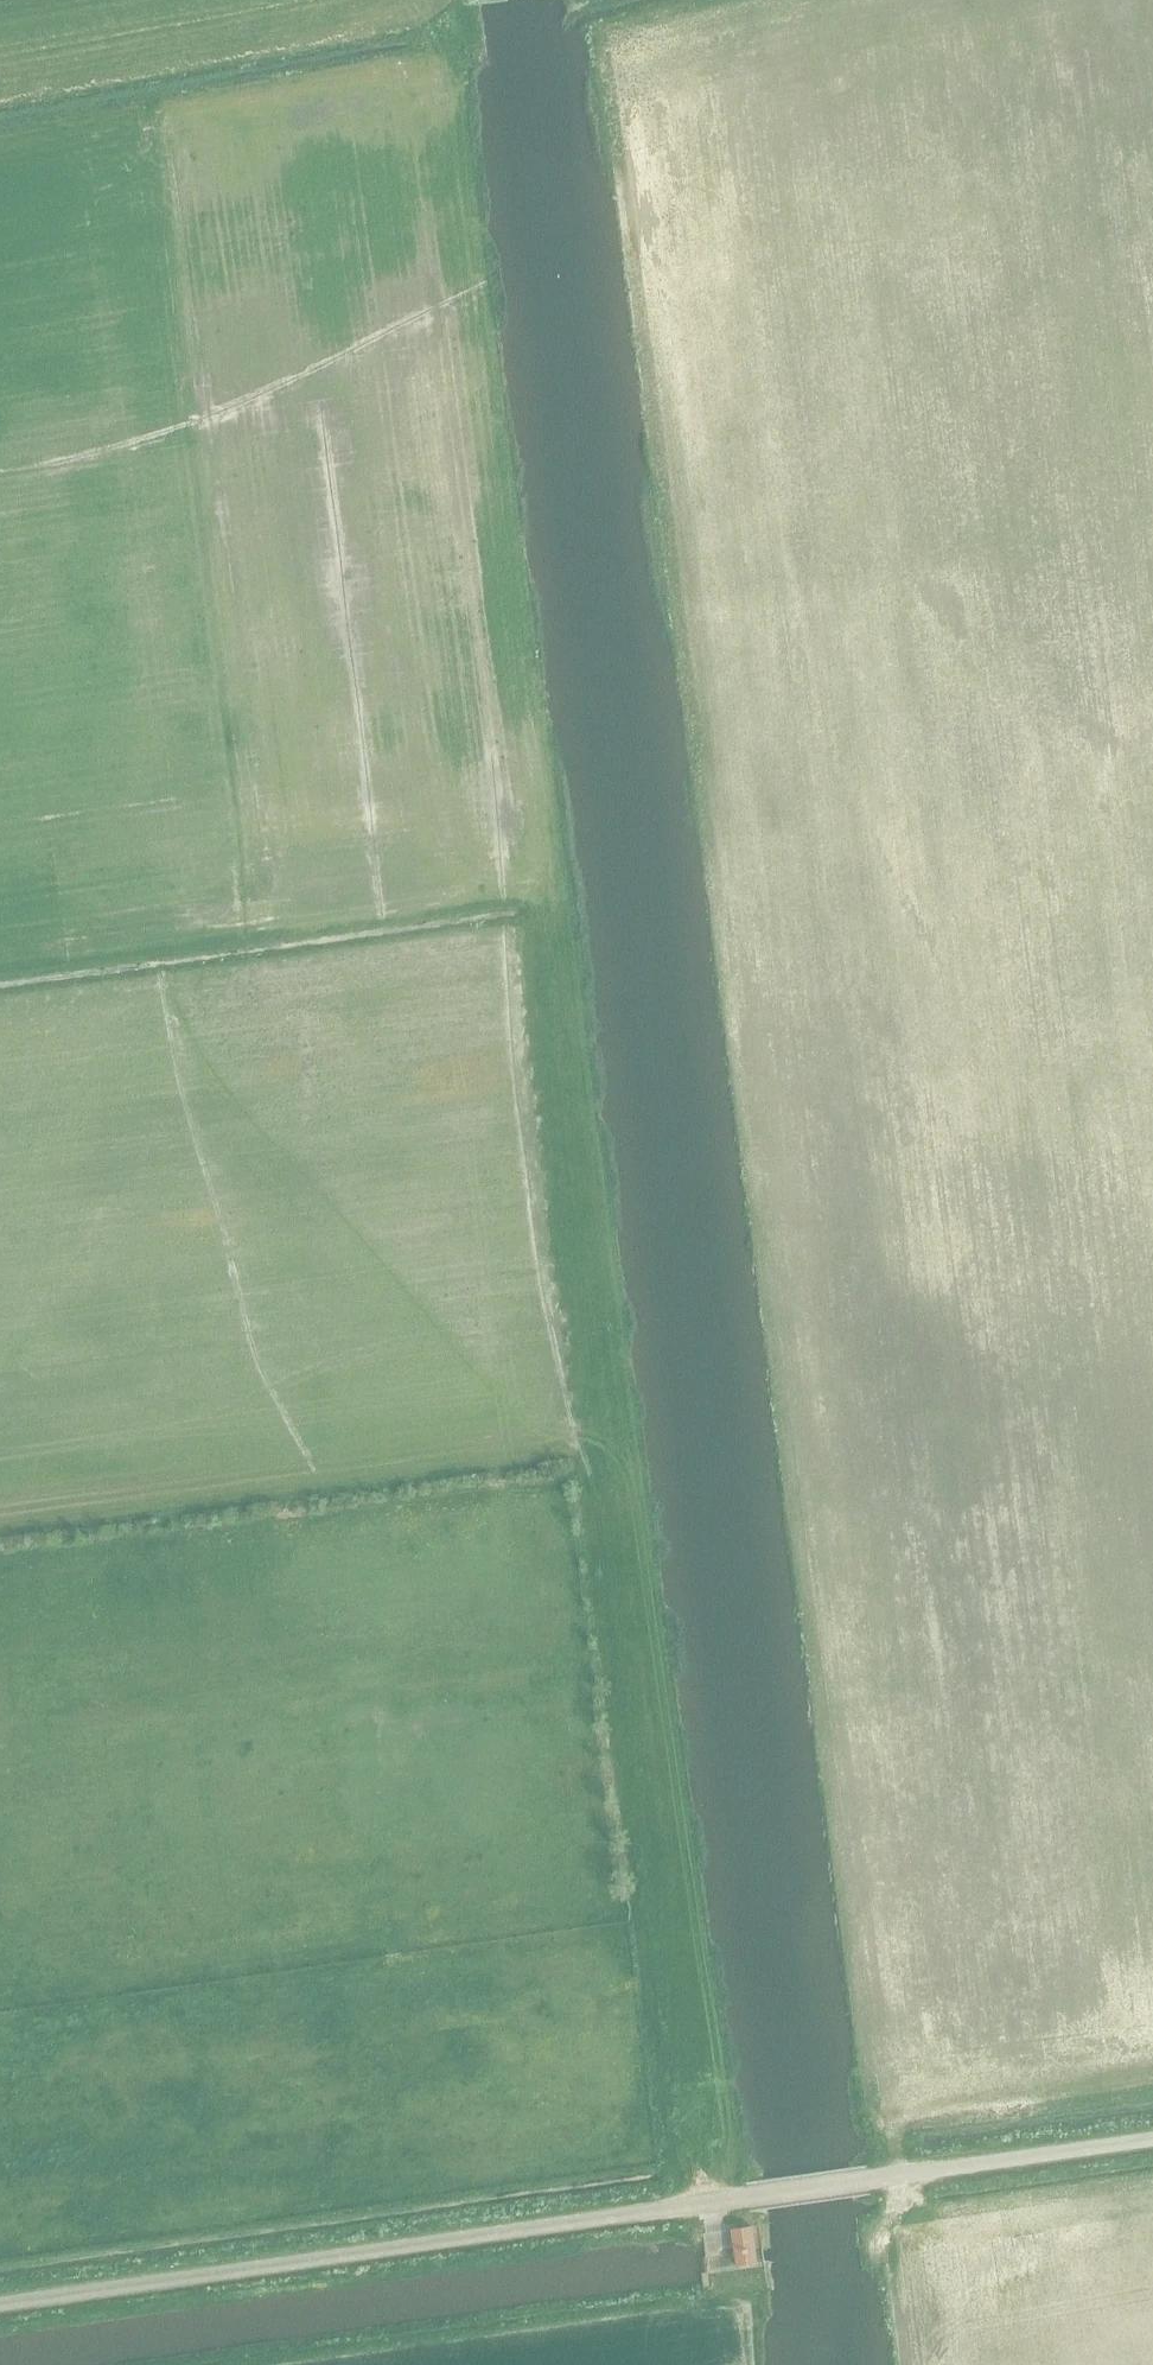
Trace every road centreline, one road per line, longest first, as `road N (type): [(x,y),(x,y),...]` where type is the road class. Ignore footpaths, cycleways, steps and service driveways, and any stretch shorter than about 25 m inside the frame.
road 1 (unclassified): [(0,2302),(1152,2139)]

